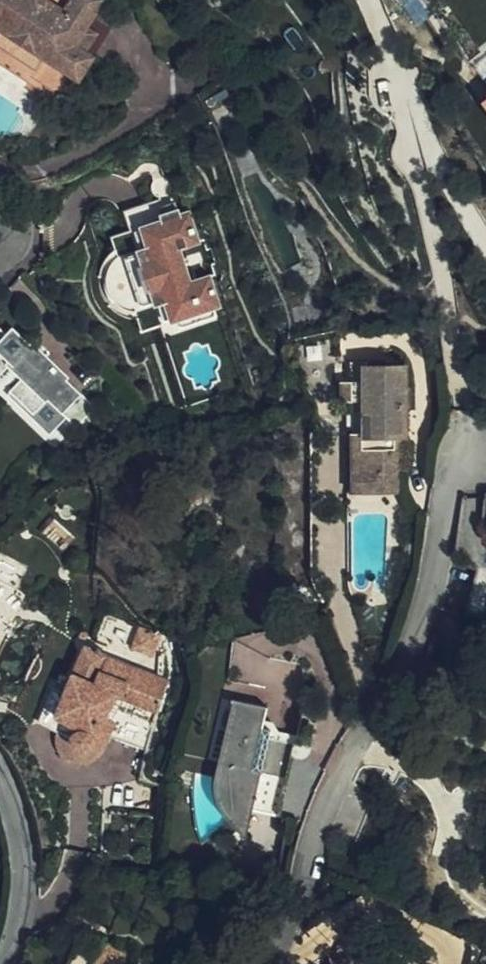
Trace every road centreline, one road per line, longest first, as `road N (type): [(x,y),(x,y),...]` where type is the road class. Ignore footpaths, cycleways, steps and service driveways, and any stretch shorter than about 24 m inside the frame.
road 1 (residential): [(260,963),(294,918),(335,786),(418,636),(459,455)]
road 2 (residential): [(0,779),(22,844),(24,889),(0,963)]

